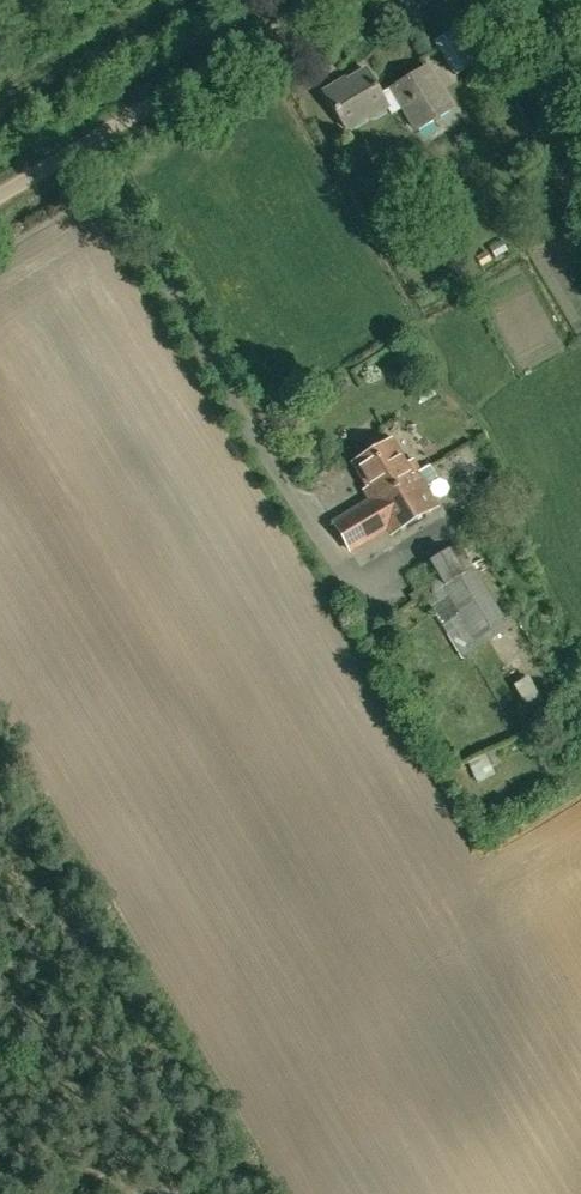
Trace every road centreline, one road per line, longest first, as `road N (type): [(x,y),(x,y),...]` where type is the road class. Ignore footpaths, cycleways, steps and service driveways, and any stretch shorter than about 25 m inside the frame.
road 1 (unclassified): [(0,196),(308,9)]

